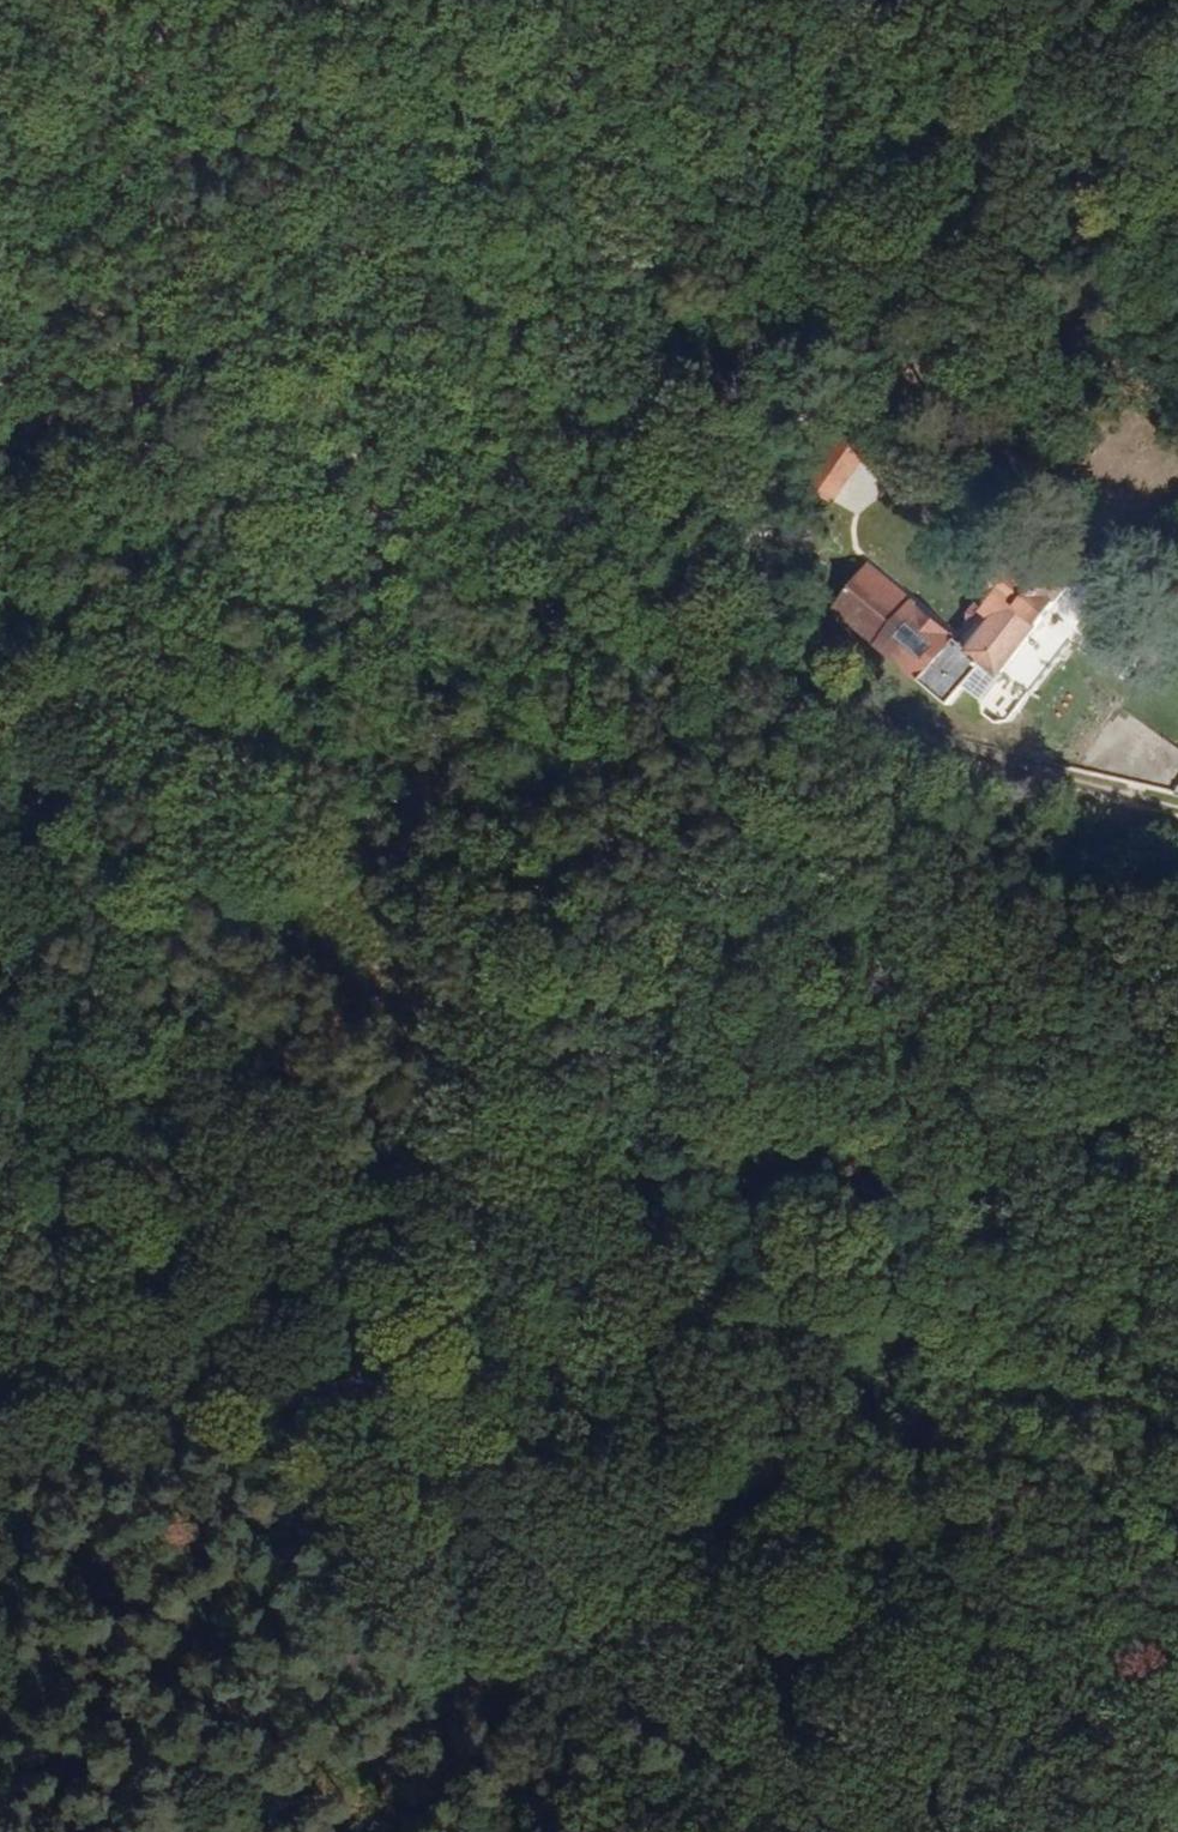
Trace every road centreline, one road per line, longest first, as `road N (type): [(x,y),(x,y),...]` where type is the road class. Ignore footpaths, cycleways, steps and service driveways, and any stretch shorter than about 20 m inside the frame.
road 1 (track): [(755,531),(768,490),(924,265),(1017,101),(1013,52),(982,5),(962,0)]
road 2 (track): [(1177,822),(1125,812),(876,684),(776,580),(755,531)]
road 3 (track): [(425,0),(160,23),(0,9)]
road 4 (track): [(982,5),(1177,18)]

